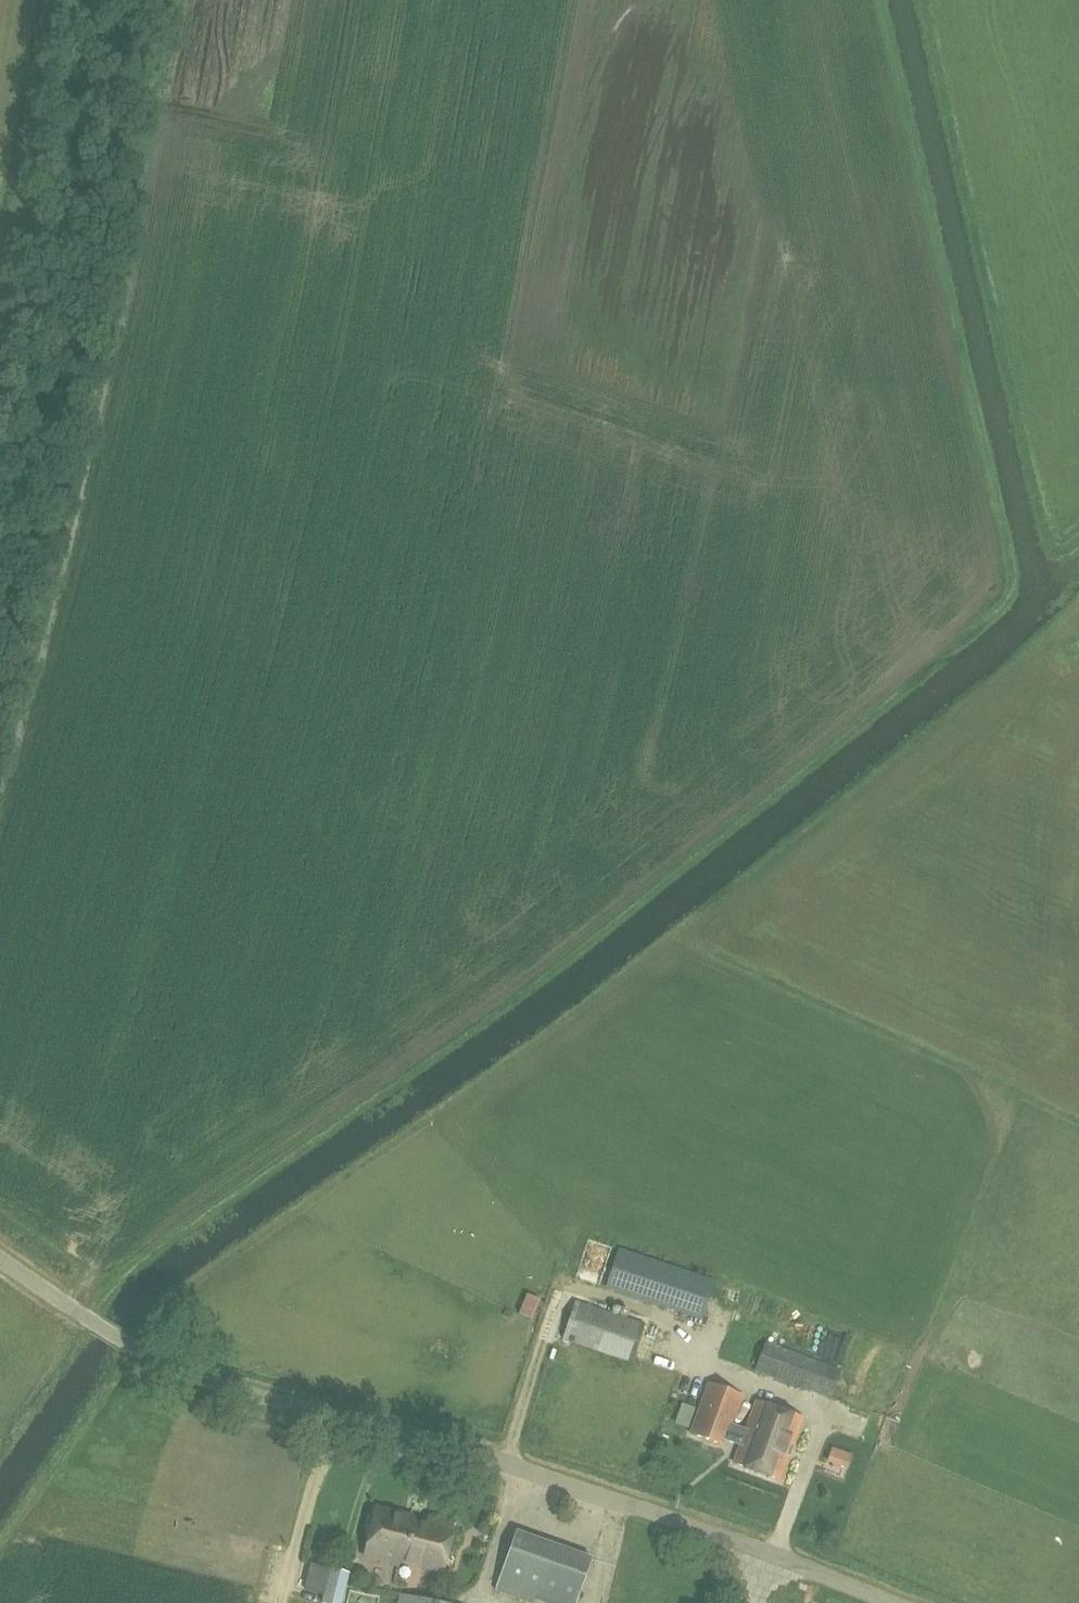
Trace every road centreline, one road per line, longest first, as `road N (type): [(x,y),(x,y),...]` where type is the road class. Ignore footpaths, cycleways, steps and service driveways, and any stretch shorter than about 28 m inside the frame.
road 1 (unclassified): [(886,1602),(583,1488),(189,1372),(97,1325),(0,1255)]

